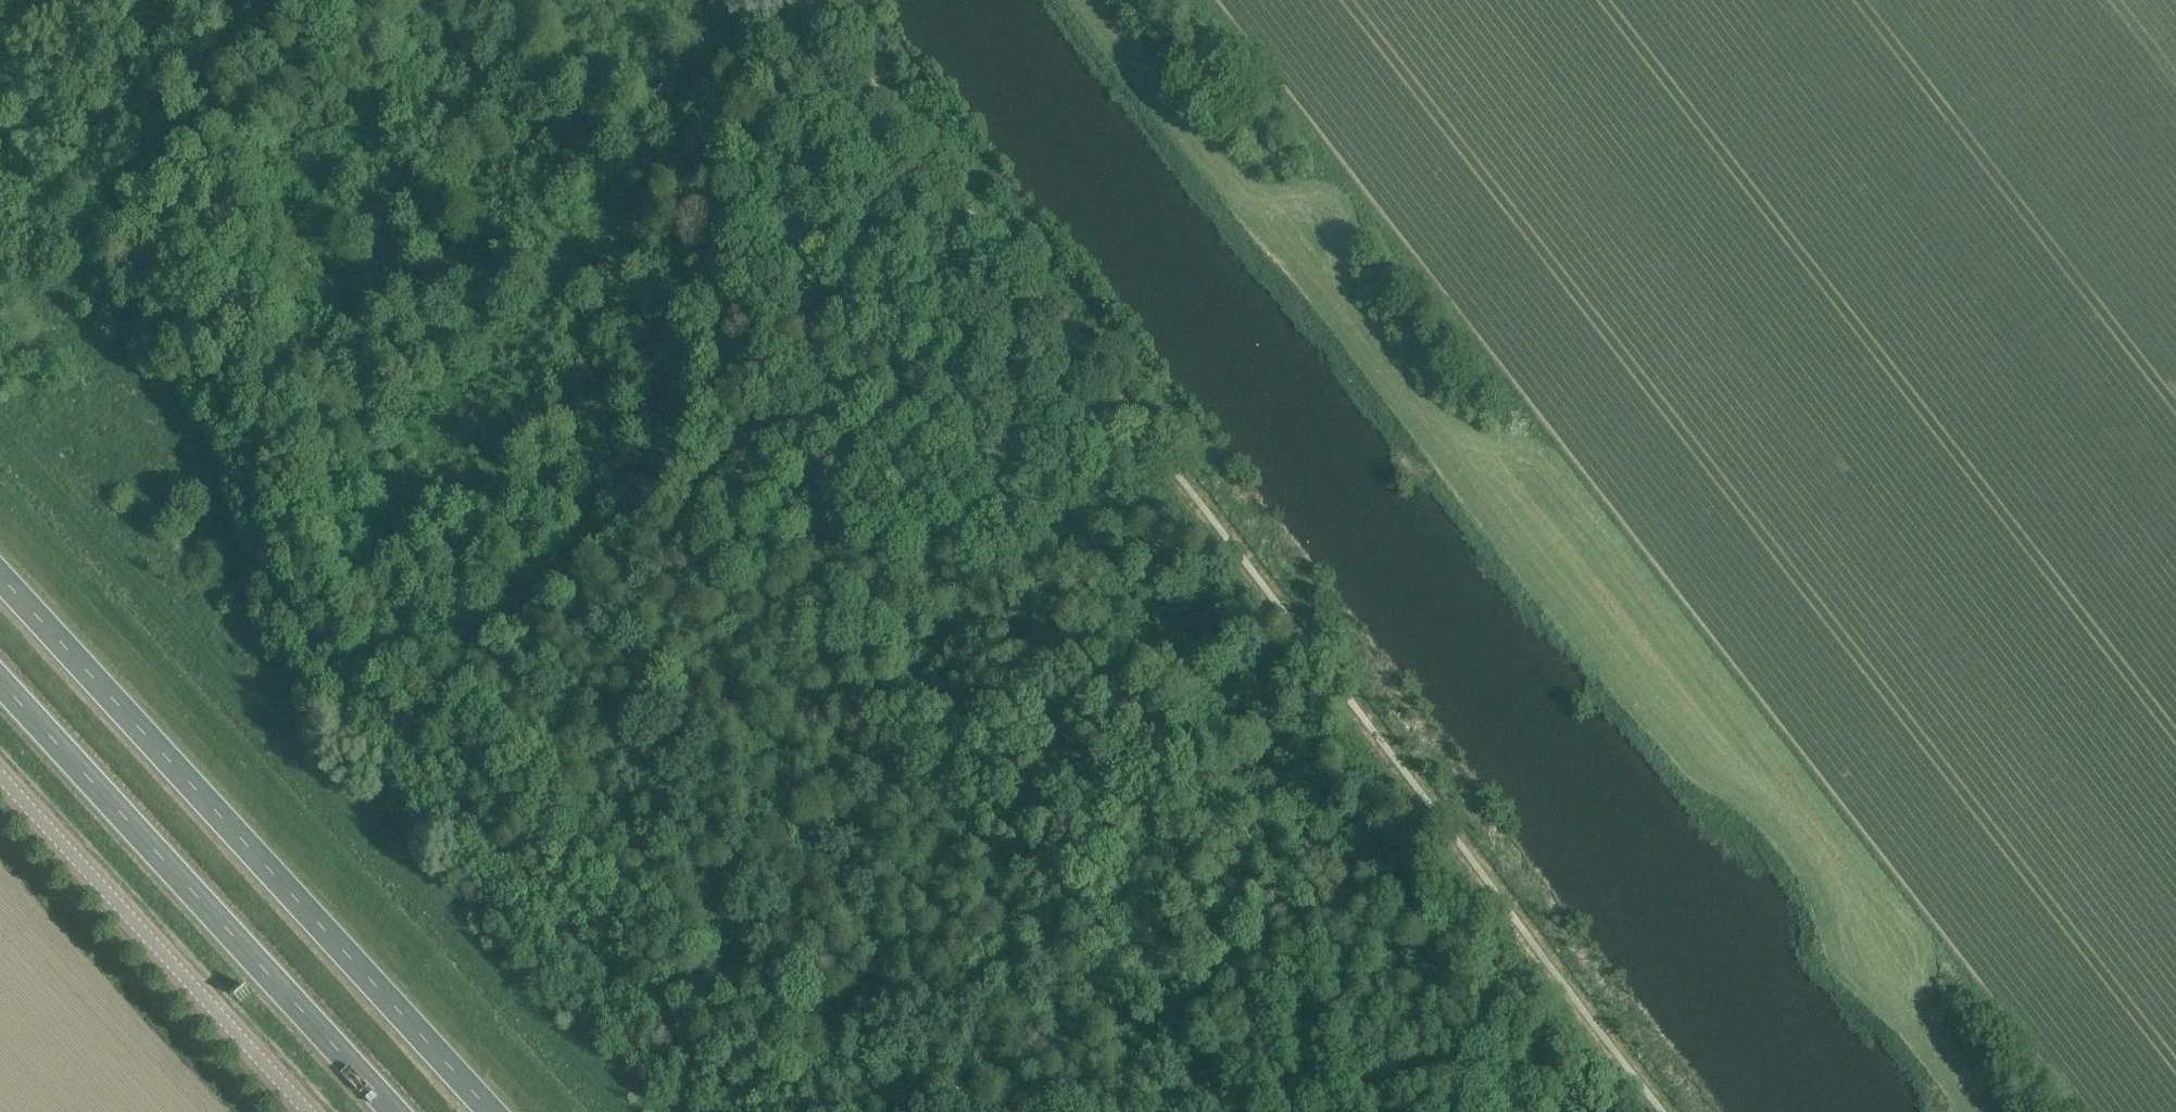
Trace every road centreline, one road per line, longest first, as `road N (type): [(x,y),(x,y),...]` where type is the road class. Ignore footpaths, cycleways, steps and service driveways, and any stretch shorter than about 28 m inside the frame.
road 1 (trunk): [(492,1111),(0,577)]
road 2 (trunk): [(0,679),(396,1111)]
road 3 (unclassified): [(0,782),(302,1111)]

